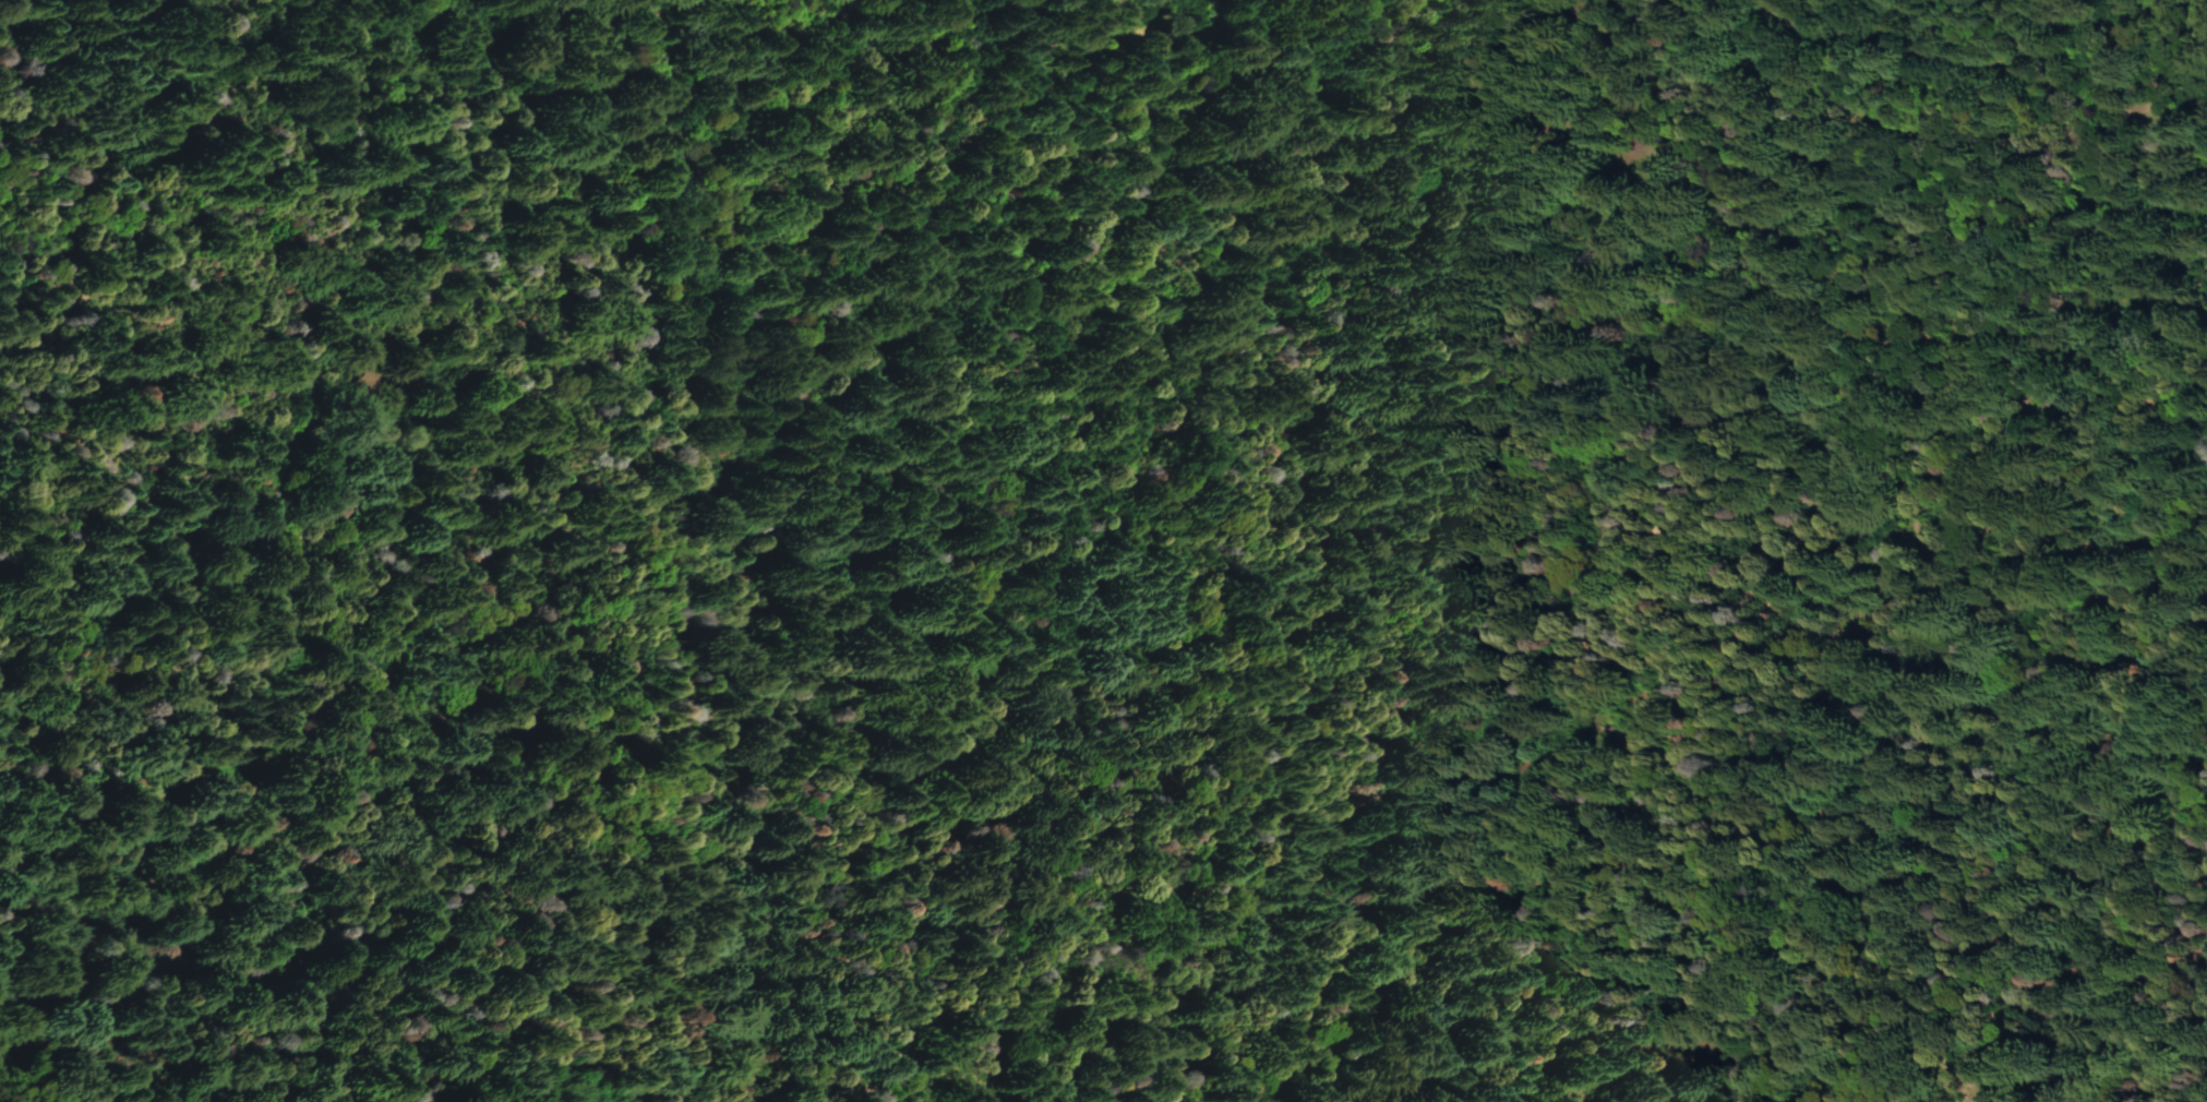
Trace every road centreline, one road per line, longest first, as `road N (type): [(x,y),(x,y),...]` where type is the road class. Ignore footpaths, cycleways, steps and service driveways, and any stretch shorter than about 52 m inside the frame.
road 1 (track): [(2206,187),(2128,125),(2037,86),(1775,31),(1719,0)]

